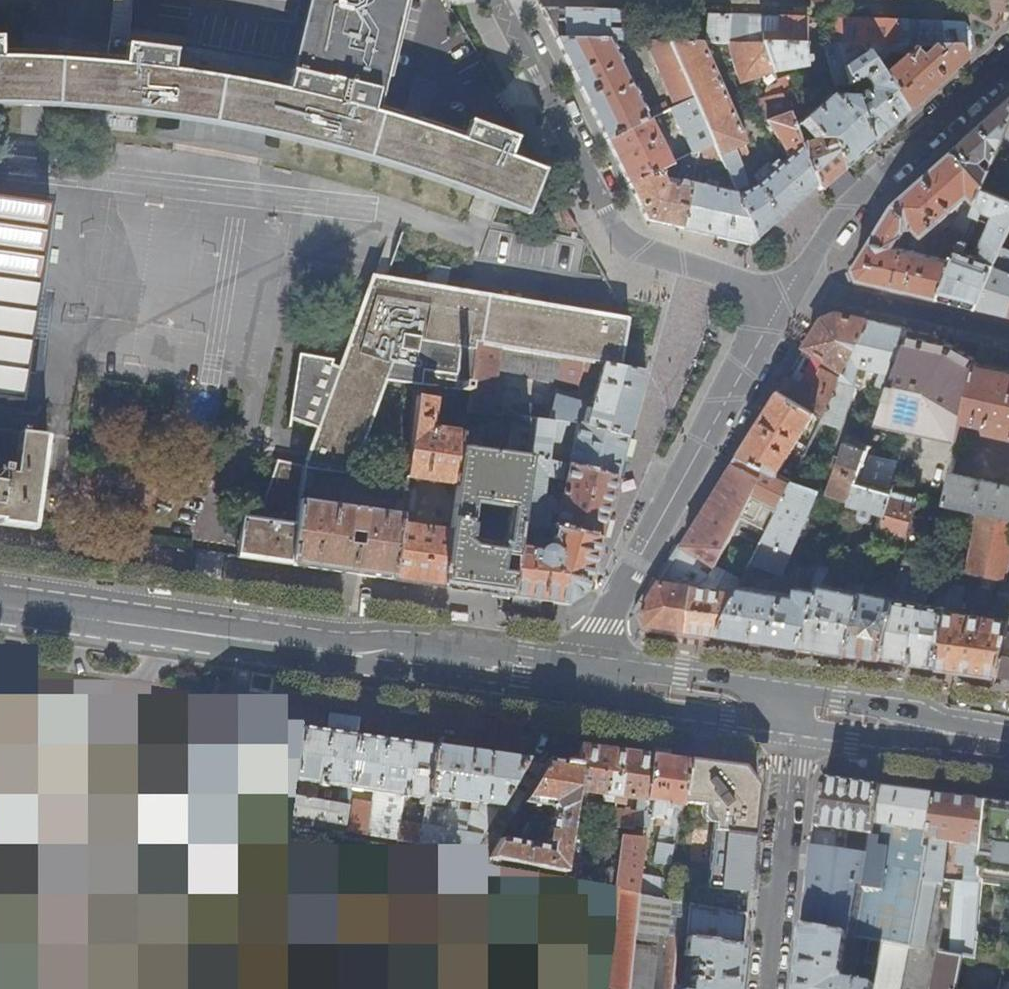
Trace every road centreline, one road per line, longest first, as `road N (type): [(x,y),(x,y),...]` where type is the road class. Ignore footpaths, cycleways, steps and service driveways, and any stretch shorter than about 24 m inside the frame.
road 1 (primary): [(170,633),(583,693)]
road 2 (residential): [(799,288),(618,596)]
road 3 (residential): [(768,988),(799,726)]
road 4 (residential): [(504,0),(615,225)]
road 5 (primary): [(583,693),(799,726)]
road 6 (residential): [(799,288),(1008,332)]
road 7 (primary): [(799,726),(1008,755)]
road 8 (residential): [(615,225),(628,249),(799,288)]
road 9 (residential): [(875,182),(1008,59)]
road 10 (primary): [(170,633),(0,609)]
road 11 (residential): [(799,288),(818,249),(875,182)]

